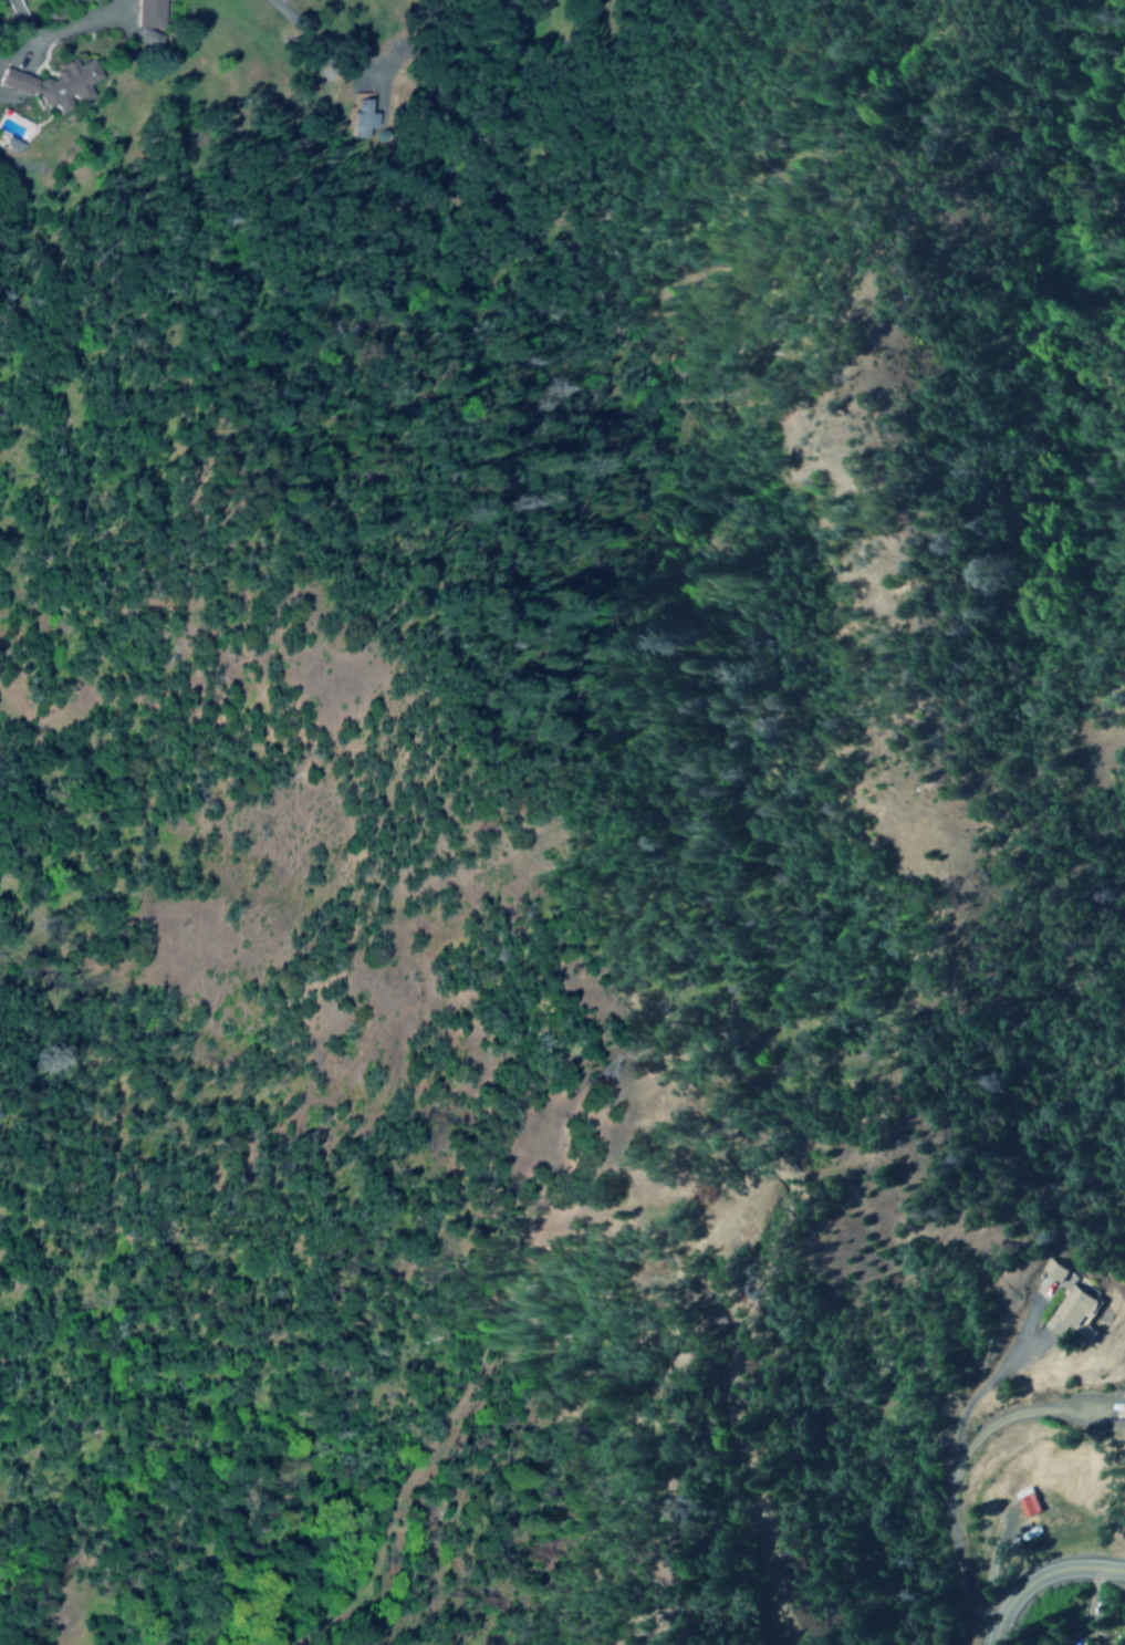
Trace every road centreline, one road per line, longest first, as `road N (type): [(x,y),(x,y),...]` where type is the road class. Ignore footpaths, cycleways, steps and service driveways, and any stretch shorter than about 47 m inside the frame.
road 1 (residential): [(1025,1344),(962,1422),(951,1475),(957,1561),(973,1604),(997,1633)]
road 2 (track): [(731,1352),(735,1418),(770,1591),(790,1644)]
road 3 (residential): [(1124,1565),(1076,1570),(1037,1585),(991,1644)]

